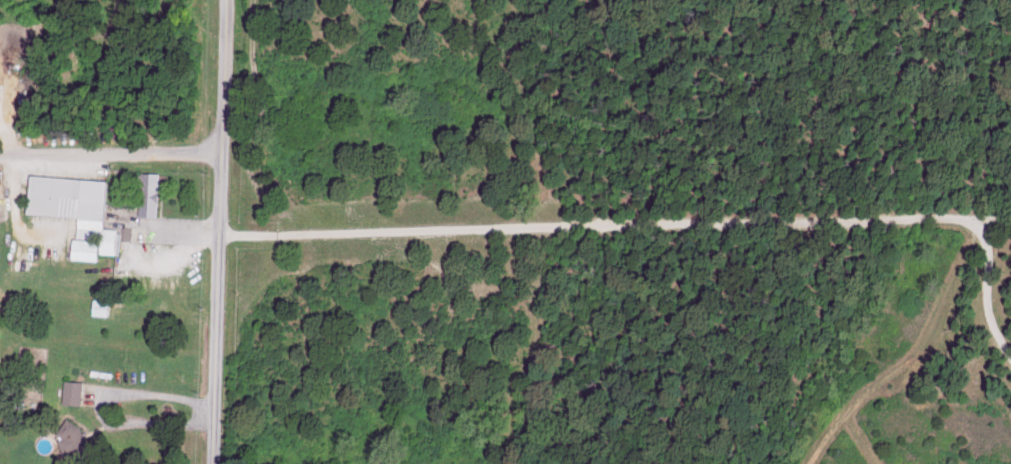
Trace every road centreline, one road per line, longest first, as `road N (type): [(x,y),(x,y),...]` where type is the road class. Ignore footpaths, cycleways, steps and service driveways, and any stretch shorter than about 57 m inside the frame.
road 1 (residential): [(217,231),(963,221)]
road 2 (residential): [(210,463),(224,0)]
road 3 (residential): [(218,153),(0,154)]
road 4 (residential): [(1010,354),(990,316),(980,235),(963,221),(1010,220)]

